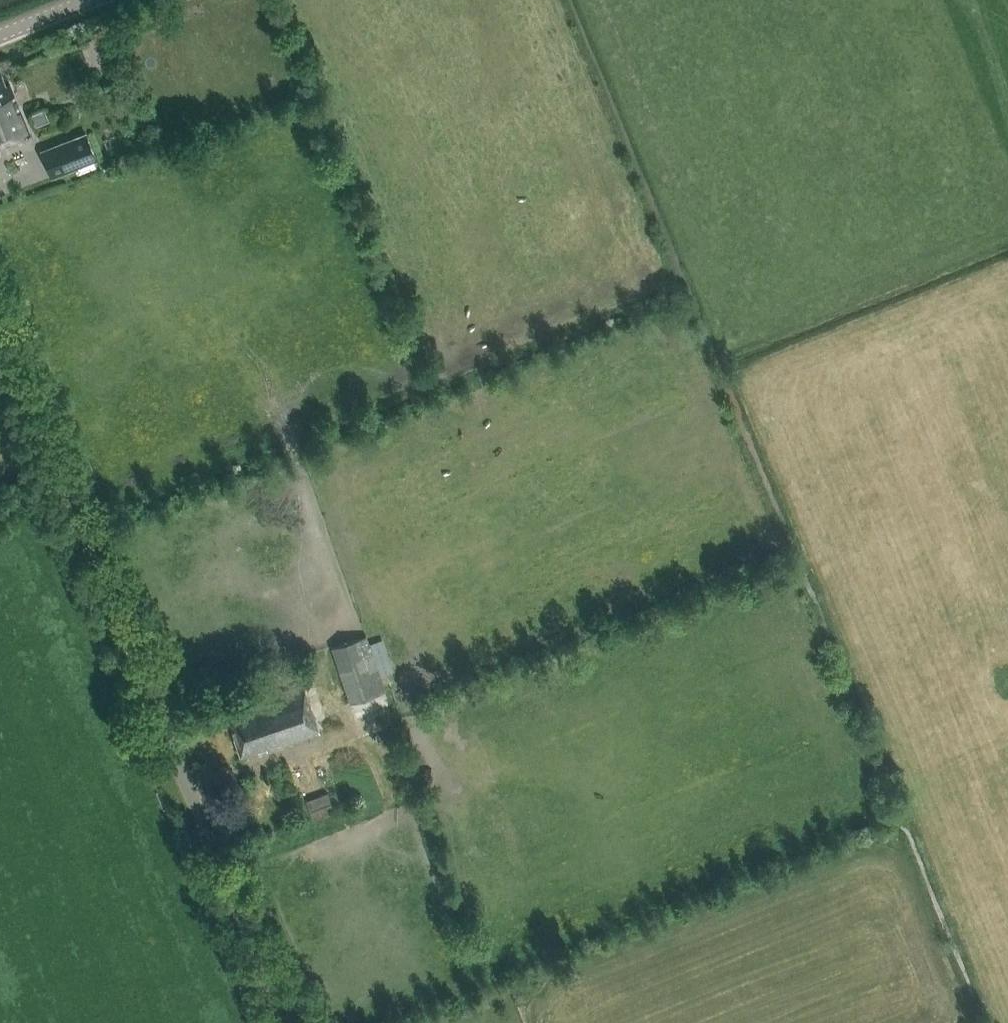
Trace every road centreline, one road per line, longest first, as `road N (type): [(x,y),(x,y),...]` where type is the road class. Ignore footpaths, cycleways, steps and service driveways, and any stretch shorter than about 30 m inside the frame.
road 1 (unclassified): [(287,1022),(0,323)]

